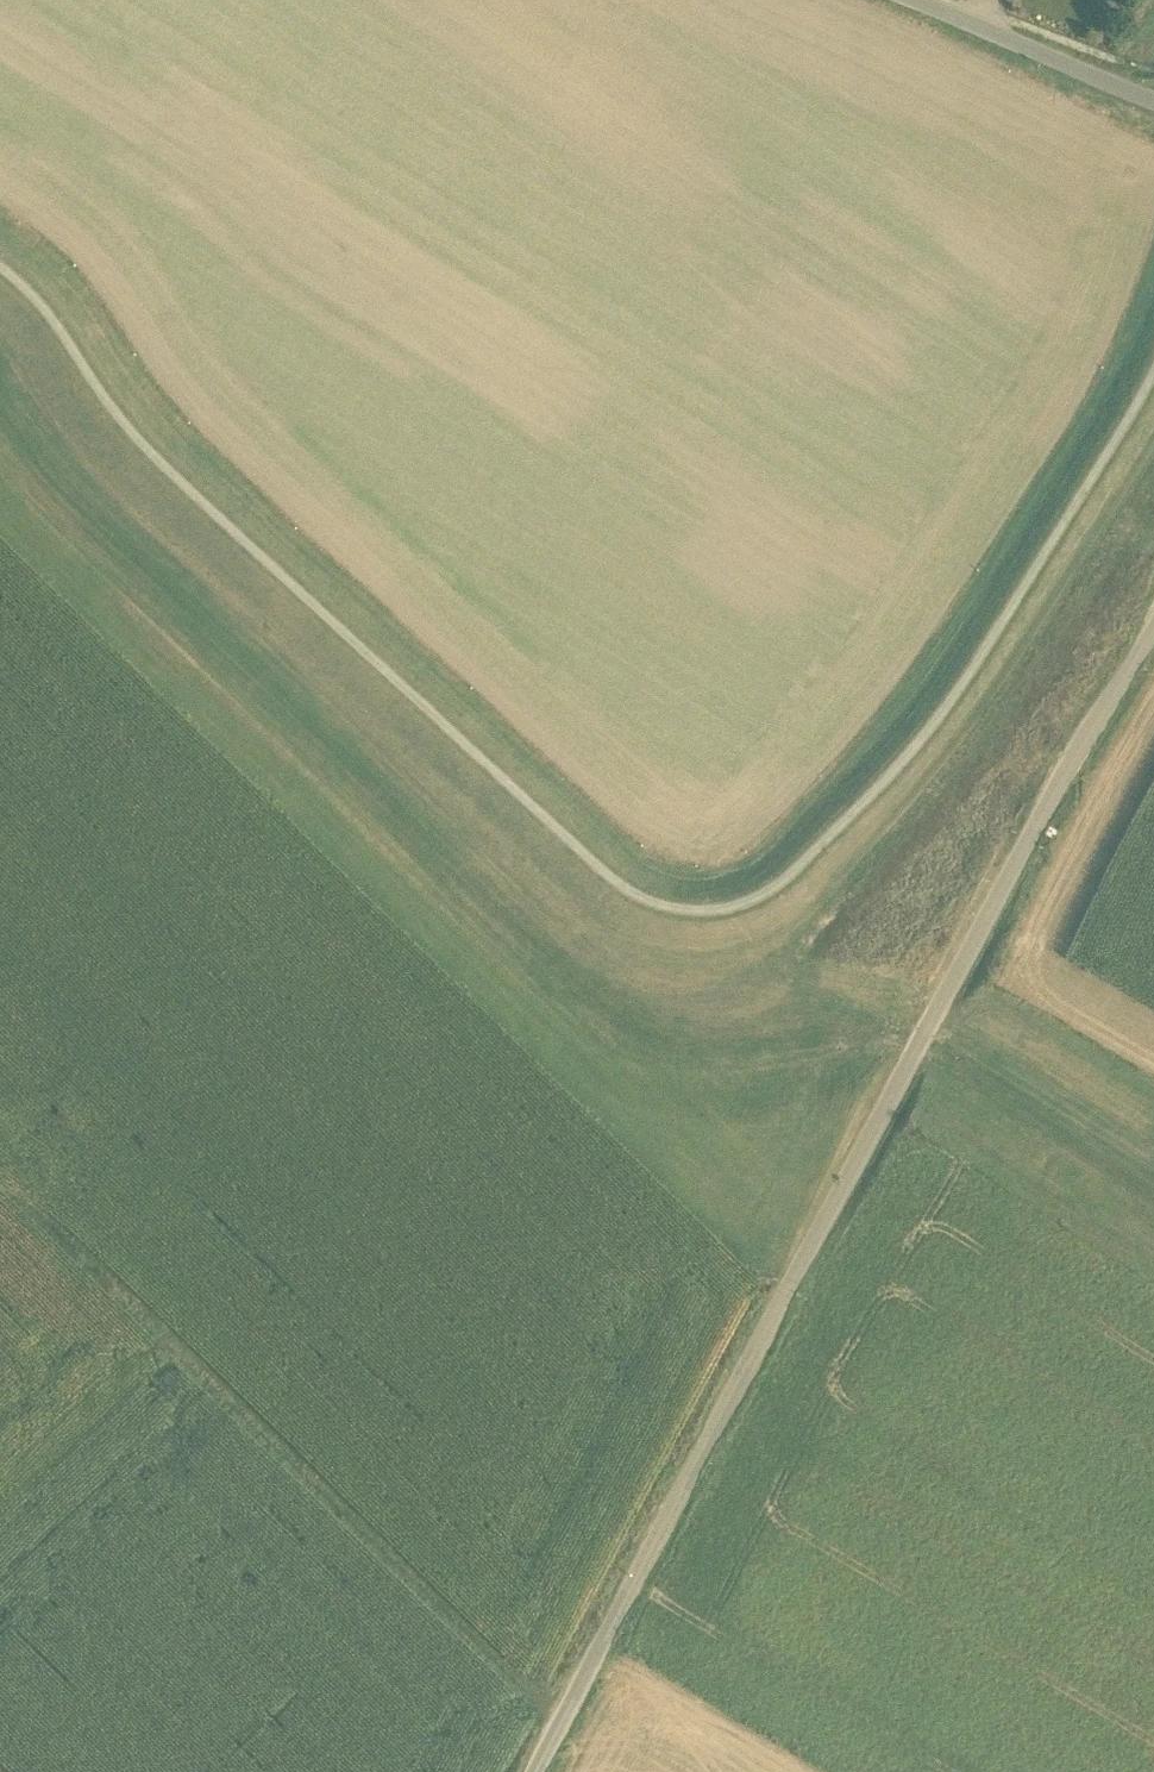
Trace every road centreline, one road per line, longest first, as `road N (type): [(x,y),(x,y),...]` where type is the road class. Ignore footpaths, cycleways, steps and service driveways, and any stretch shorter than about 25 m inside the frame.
road 1 (unclassified): [(531,1771),(1045,817),(1153,639)]
road 2 (unclassified): [(1153,90),(915,0)]

